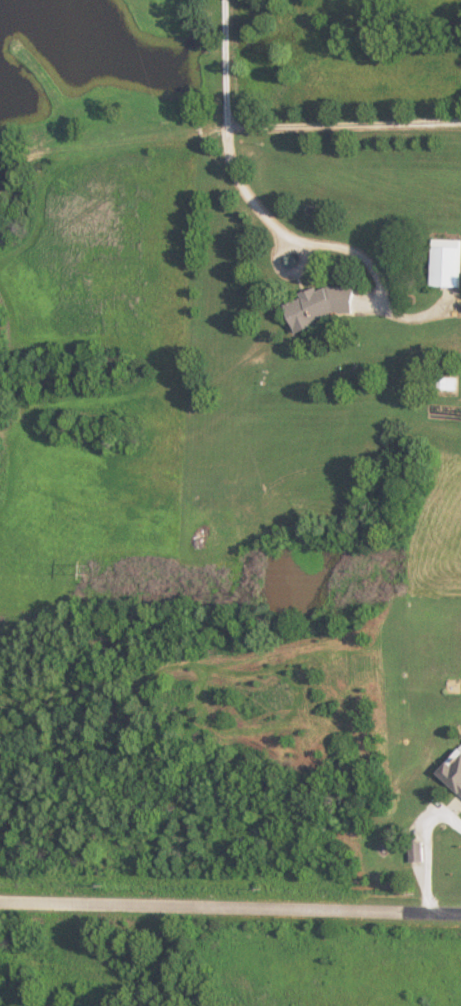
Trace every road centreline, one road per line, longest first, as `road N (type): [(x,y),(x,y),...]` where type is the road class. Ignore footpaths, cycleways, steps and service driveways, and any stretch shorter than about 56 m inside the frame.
road 1 (residential): [(0,904),(460,916)]

